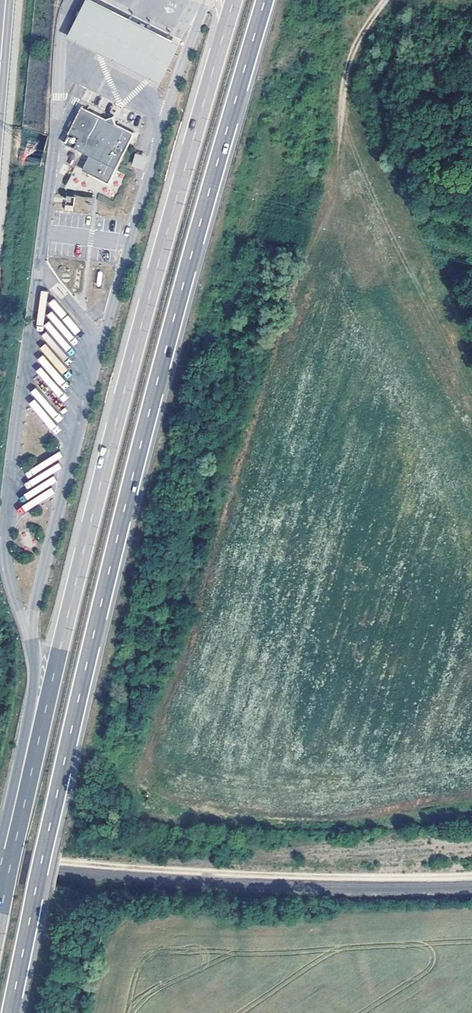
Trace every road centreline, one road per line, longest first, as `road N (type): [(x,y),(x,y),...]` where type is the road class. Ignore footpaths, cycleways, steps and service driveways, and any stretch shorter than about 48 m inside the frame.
road 1 (motorway): [(11,1012),(112,553),(265,0)]
road 2 (motorway): [(234,0),(178,190),(1,888)]
road 3 (motorway): [(32,640),(33,688),(1,888)]
road 4 (track): [(384,0),(348,68),(334,162)]

